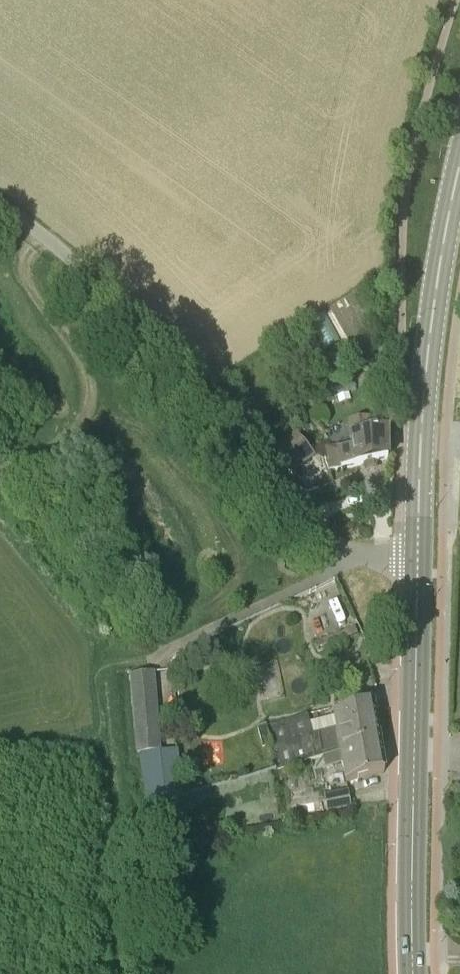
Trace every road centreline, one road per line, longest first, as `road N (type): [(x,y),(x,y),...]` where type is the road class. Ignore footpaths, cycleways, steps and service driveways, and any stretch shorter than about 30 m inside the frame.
road 1 (tertiary): [(413,973),(422,419),(459,171)]
road 2 (track): [(346,548),(309,524),(168,355),(86,273),(0,205)]

